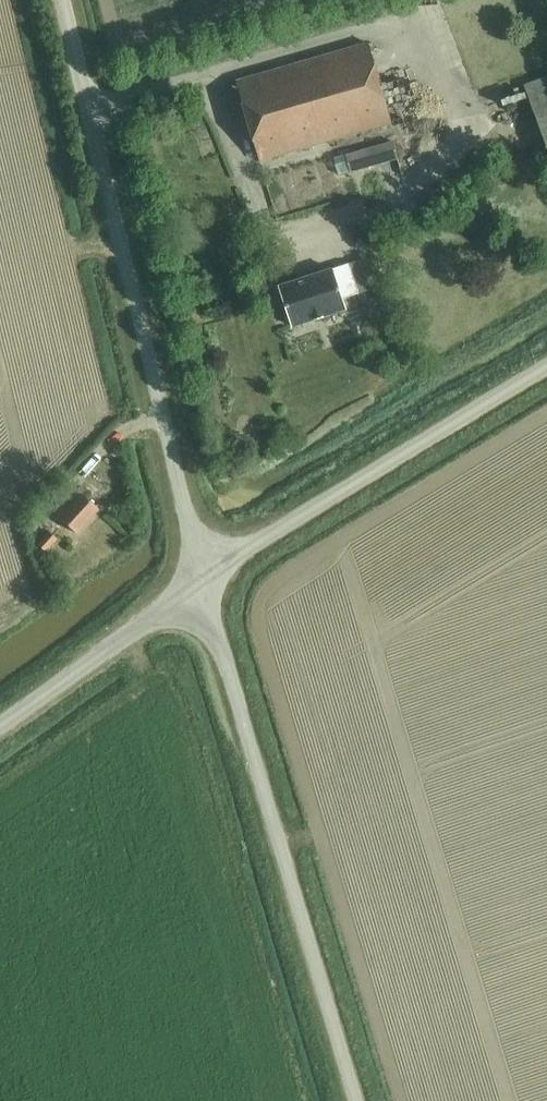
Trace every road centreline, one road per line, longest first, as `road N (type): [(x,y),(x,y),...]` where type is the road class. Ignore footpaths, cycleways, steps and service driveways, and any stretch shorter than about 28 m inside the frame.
road 1 (unclassified): [(200,582),(60,0)]
road 2 (unclassified): [(352,1100),(200,582)]
road 3 (unclassified): [(200,582),(546,371)]
road 4 (unclassified): [(0,722),(200,582)]

